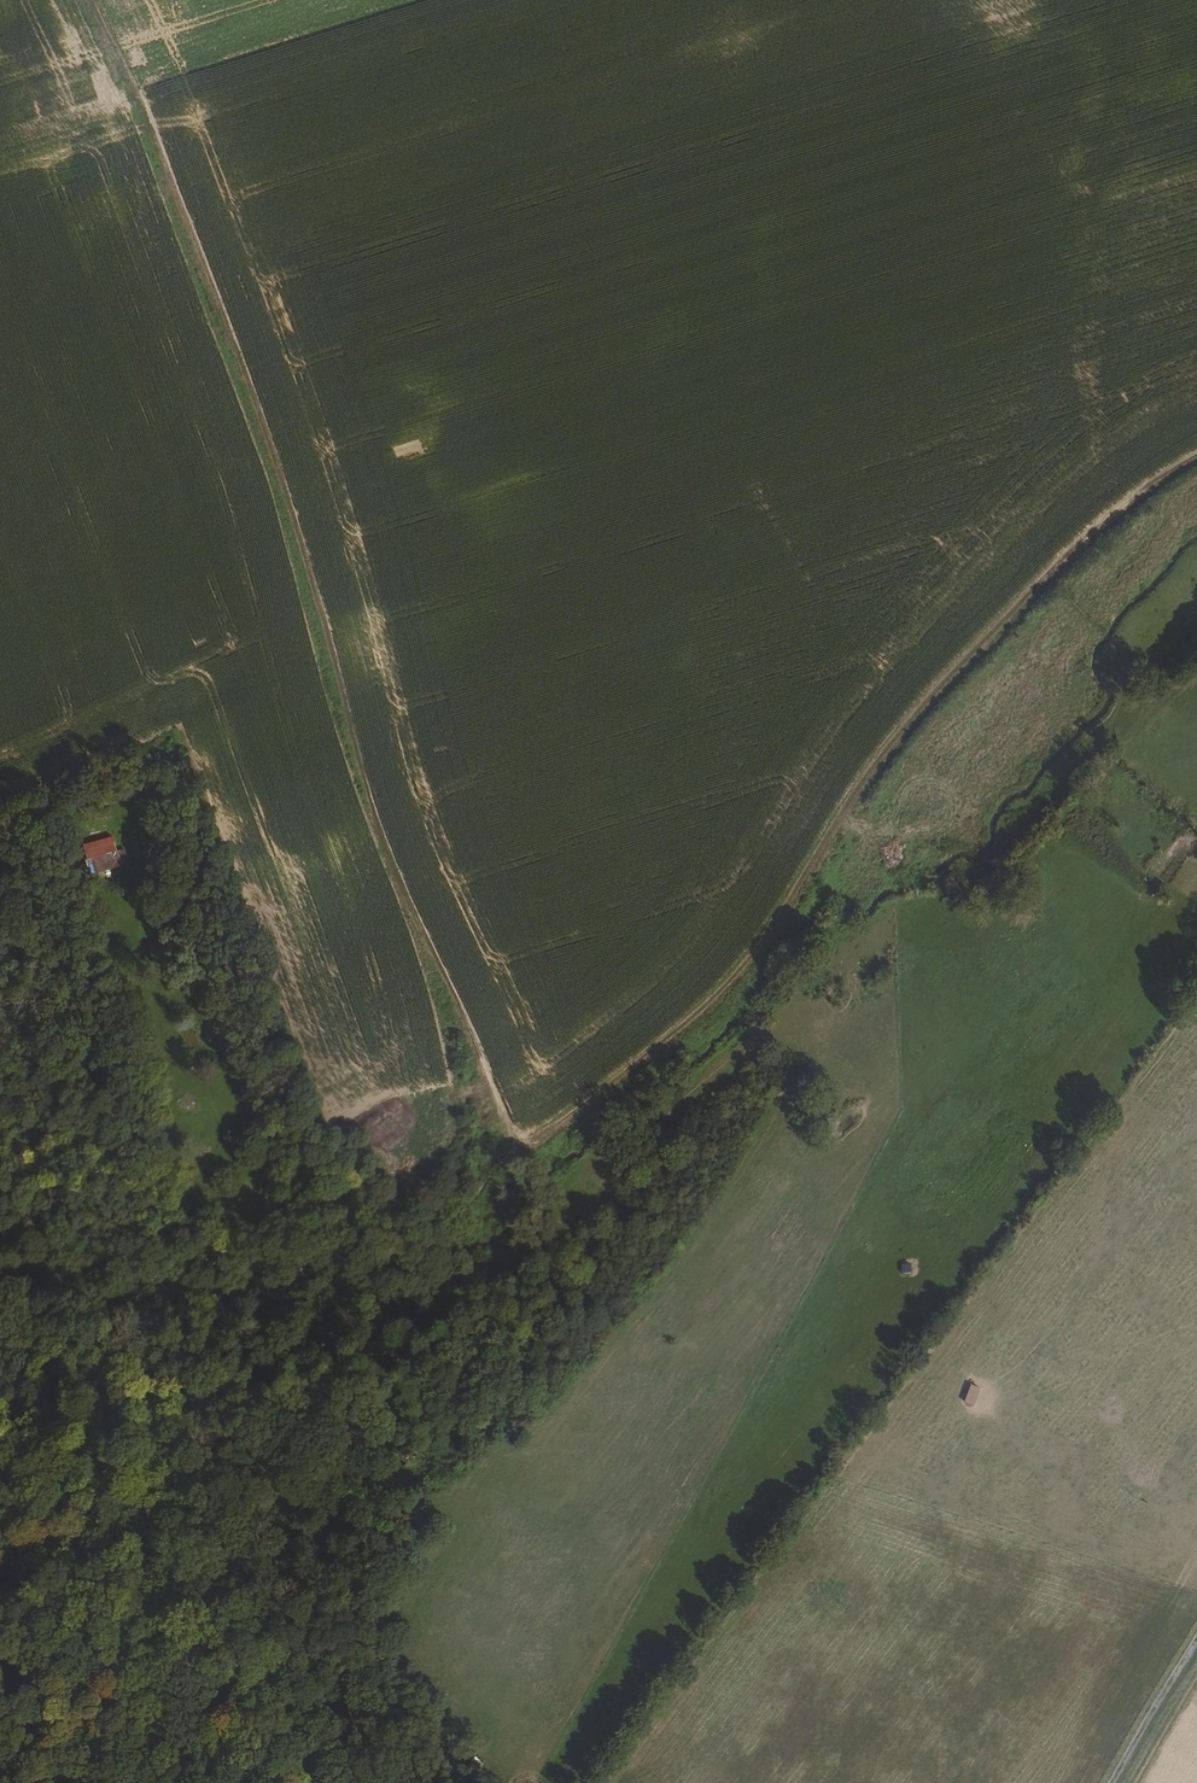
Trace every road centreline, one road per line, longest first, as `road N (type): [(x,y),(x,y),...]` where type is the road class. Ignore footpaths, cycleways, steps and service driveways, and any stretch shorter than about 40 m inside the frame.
road 1 (track): [(89,0),(261,407),(350,730),(474,1051),(482,1103),(457,1205),(406,1216),(385,1272),(387,1305),(370,1332)]
road 2 (track): [(1113,1782),(1196,1639)]

